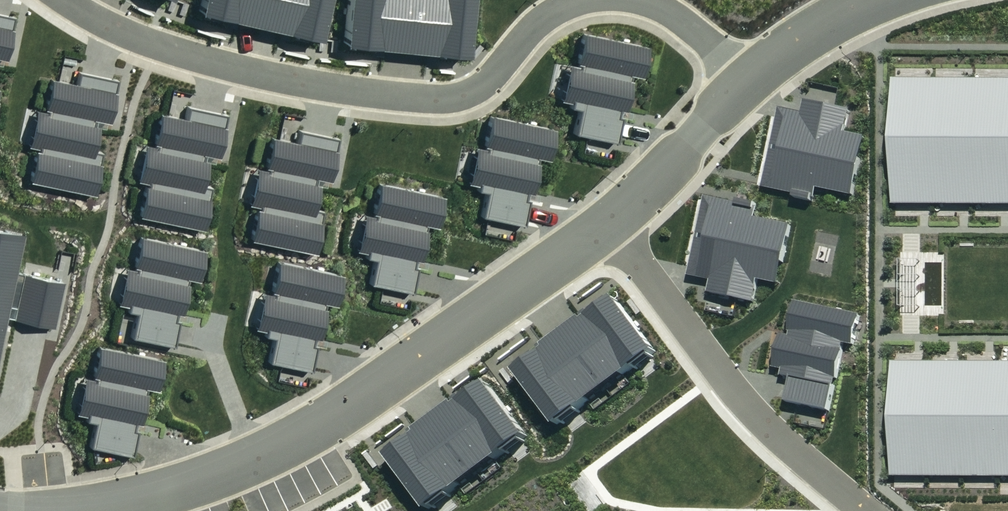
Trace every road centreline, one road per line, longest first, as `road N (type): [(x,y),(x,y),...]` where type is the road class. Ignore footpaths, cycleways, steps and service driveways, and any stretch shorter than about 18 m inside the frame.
road 1 (residential): [(746,86),(606,223),(356,401),(217,475),(53,510)]
road 2 (residential): [(576,0),(524,35),(475,89),(431,99),(233,66),(157,45),(67,0)]
road 3 (residential): [(872,0),(746,86)]
road 4 (residential): [(746,86),(674,14),(643,0)]

